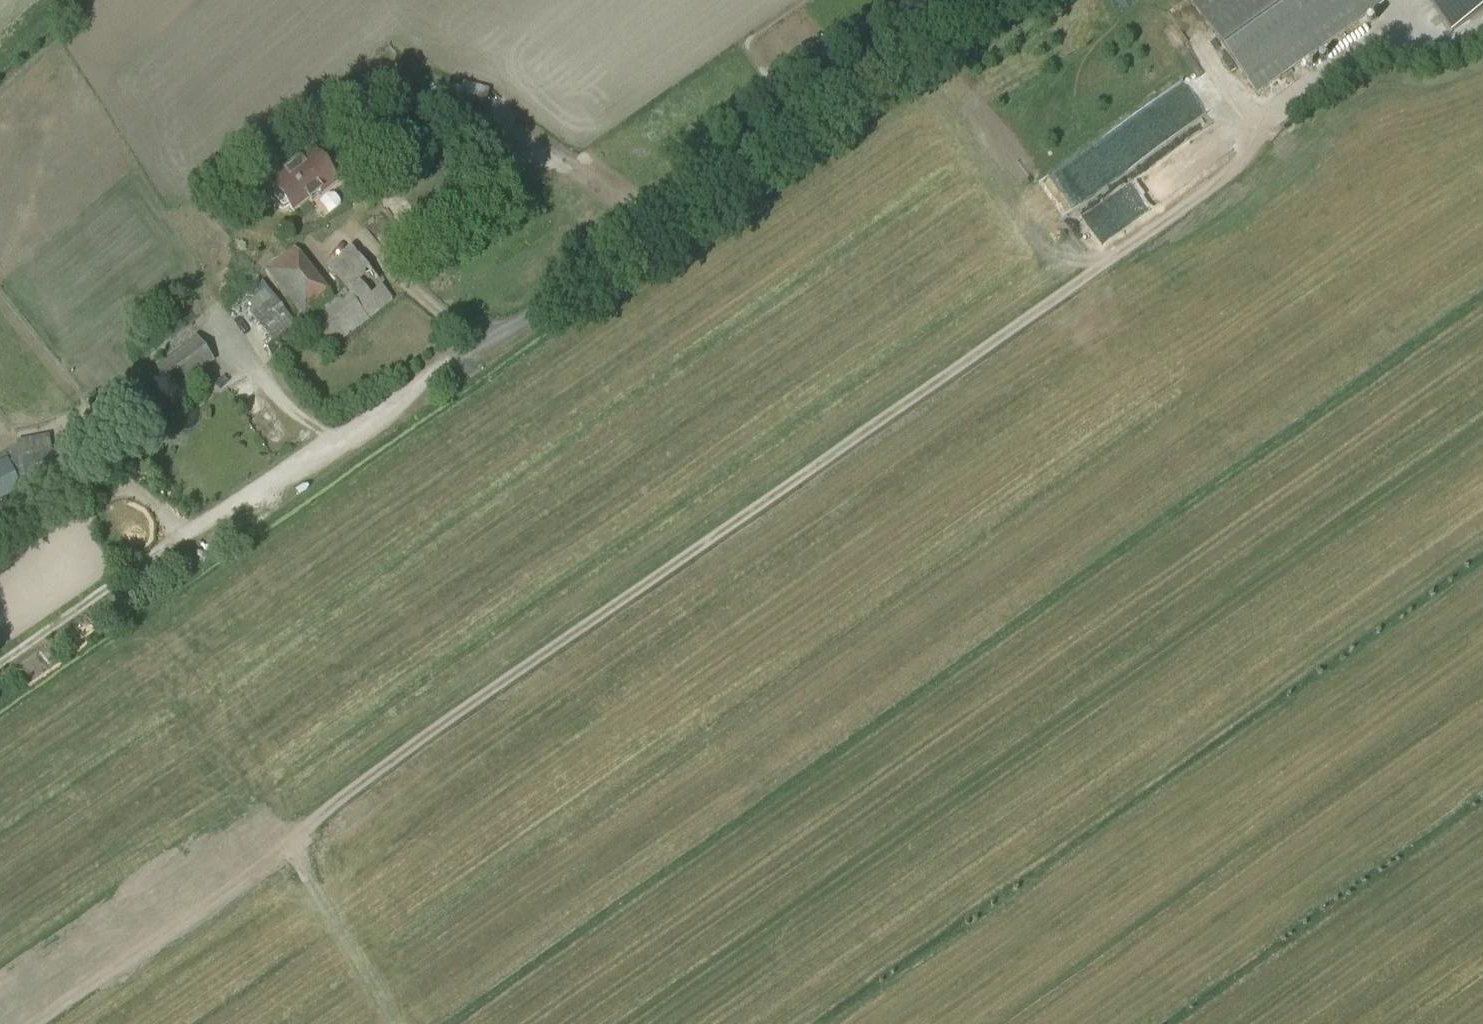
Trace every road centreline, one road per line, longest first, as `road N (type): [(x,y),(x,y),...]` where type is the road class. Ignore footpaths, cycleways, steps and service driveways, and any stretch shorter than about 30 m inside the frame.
road 1 (unclassified): [(203,525),(532,324),(990,0)]
road 2 (track): [(203,525),(0,669)]

